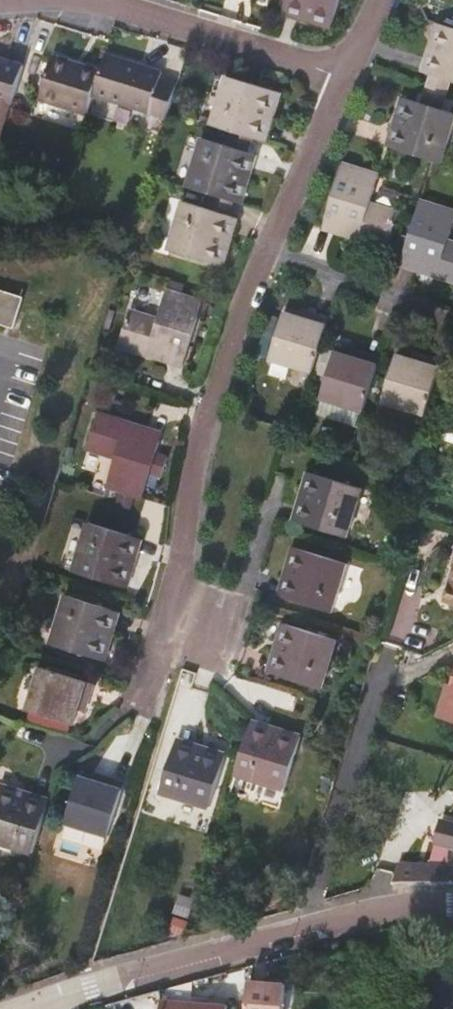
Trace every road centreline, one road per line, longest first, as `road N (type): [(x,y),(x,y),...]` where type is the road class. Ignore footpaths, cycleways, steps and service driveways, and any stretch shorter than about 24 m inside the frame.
road 1 (residential): [(151,691),(208,411),(240,312),(342,78)]
road 2 (residential): [(39,1005),(369,911),(452,910)]
road 3 (residential): [(342,78),(88,0)]

